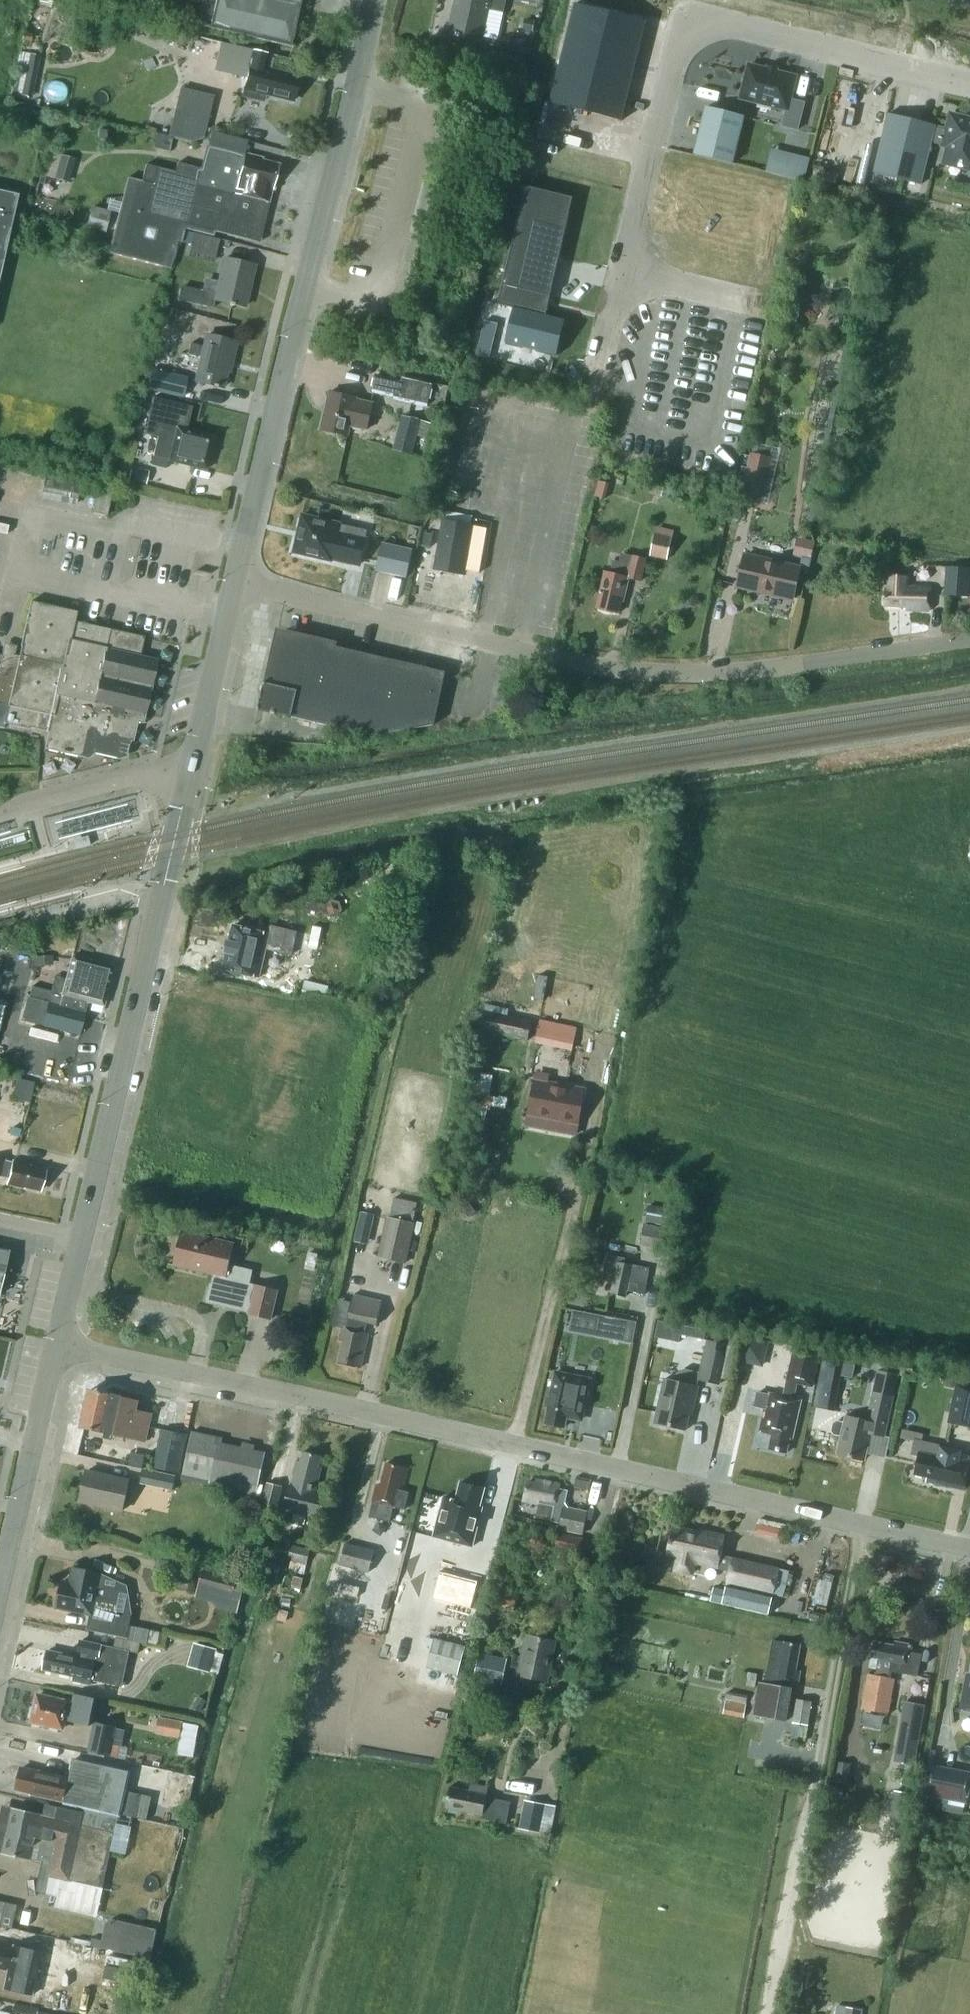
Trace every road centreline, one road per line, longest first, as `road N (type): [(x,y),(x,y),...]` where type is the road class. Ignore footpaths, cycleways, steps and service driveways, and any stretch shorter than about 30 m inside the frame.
road 1 (unclassified): [(233,579),(481,641),(640,668),(764,671),(969,638)]
road 2 (tertiary): [(233,579),(371,0)]
road 3 (unclassified): [(619,1469),(56,1345)]
road 4 (unclassified): [(969,89),(686,23),(620,272)]
road 5 (tertiary): [(84,1236),(189,780)]
road 6 (unclassified): [(785,1967),(861,1523)]
road 7 (unclassified): [(619,1469),(545,1788)]
road 8 (unclassified): [(861,1523),(619,1469)]
road 9 (tertiary): [(0,1581),(56,1345)]
road 10 (tertiary): [(189,780),(233,579)]
road 11 (unclassified): [(189,780),(143,776),(0,813)]

